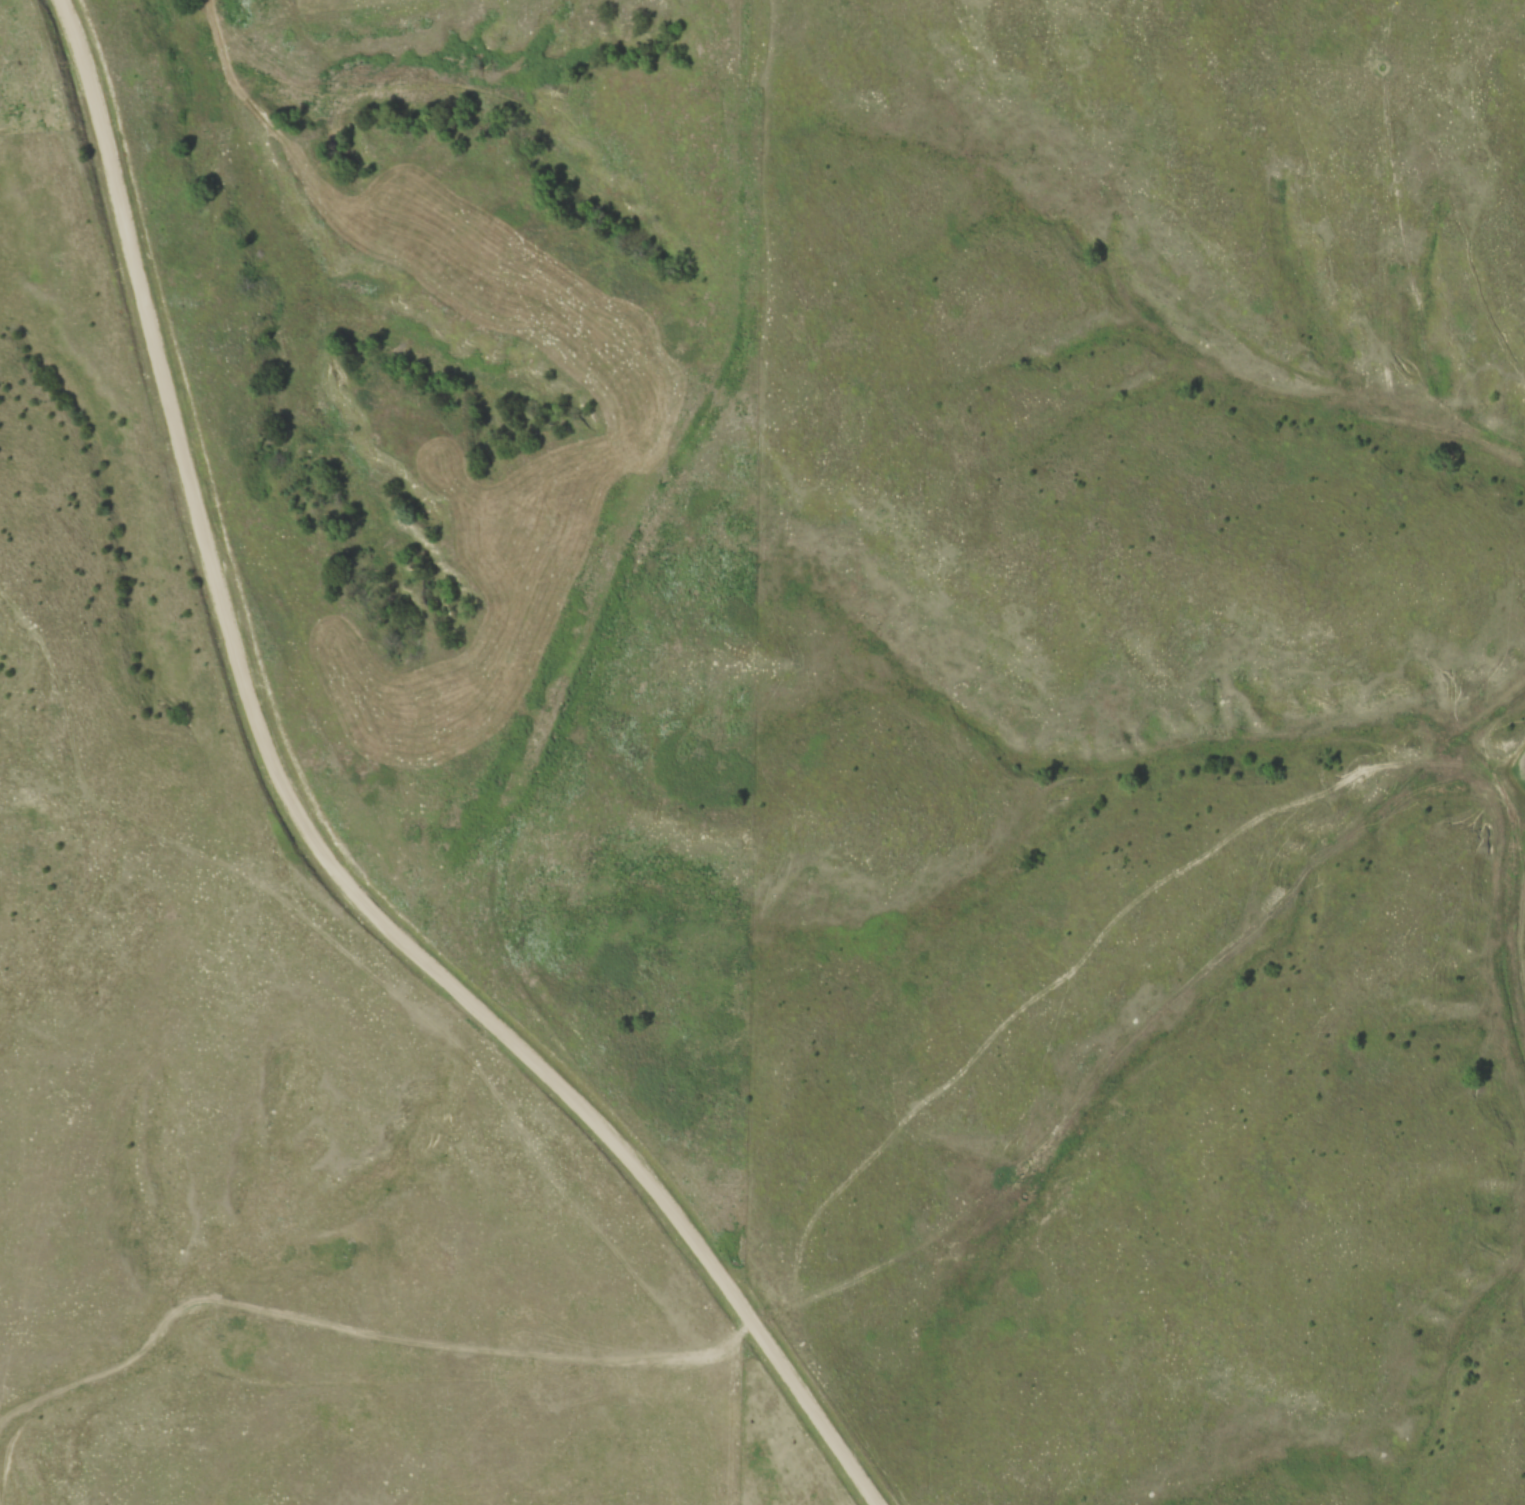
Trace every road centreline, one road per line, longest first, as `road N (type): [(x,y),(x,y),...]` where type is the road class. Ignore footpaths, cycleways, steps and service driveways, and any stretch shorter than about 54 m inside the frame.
road 1 (residential): [(59,0),(230,639),(298,822),(358,901),(635,1162),(879,1504)]

